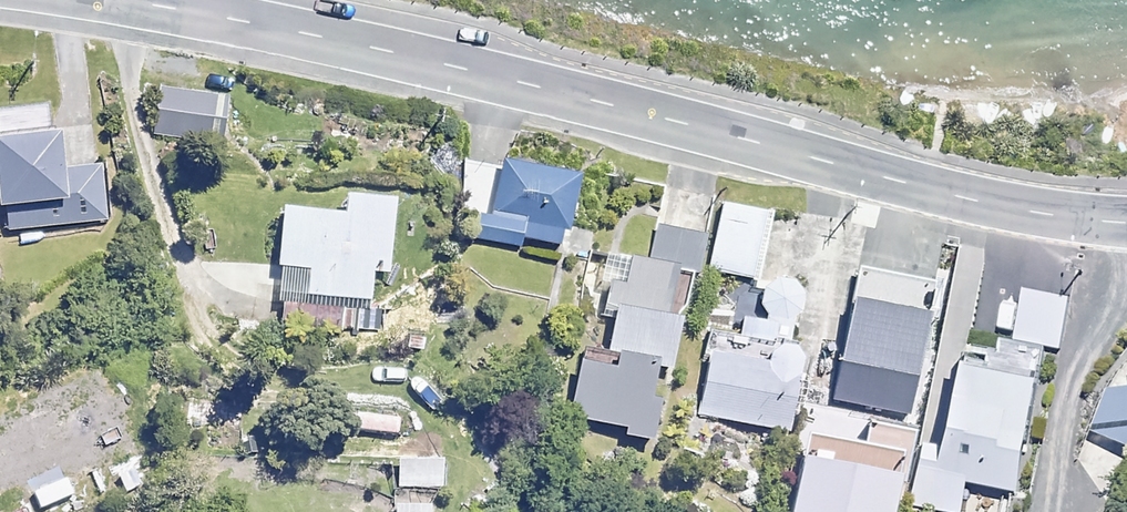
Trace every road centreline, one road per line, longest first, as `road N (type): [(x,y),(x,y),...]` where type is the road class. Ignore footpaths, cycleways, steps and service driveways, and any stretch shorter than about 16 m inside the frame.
road 1 (tertiary): [(1126,223),(1019,212),(338,42),(110,0)]

